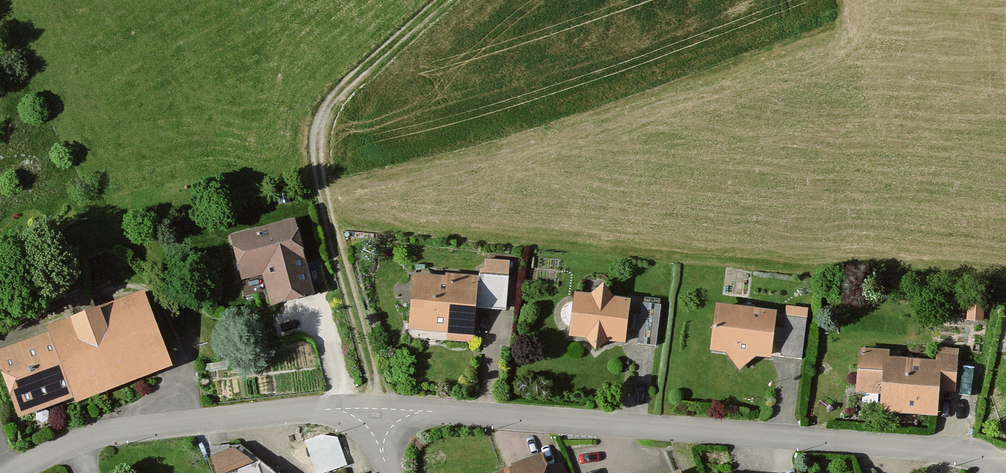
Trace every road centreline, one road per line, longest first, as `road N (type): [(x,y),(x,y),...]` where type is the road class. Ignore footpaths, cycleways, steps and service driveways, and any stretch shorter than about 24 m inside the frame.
road 1 (residential): [(367,409),(938,450),(977,456),(1003,472)]
road 2 (track): [(443,0),(349,77),(320,109),(310,146),(381,410)]
road 3 (residential): [(11,472),(111,432),(367,409)]

